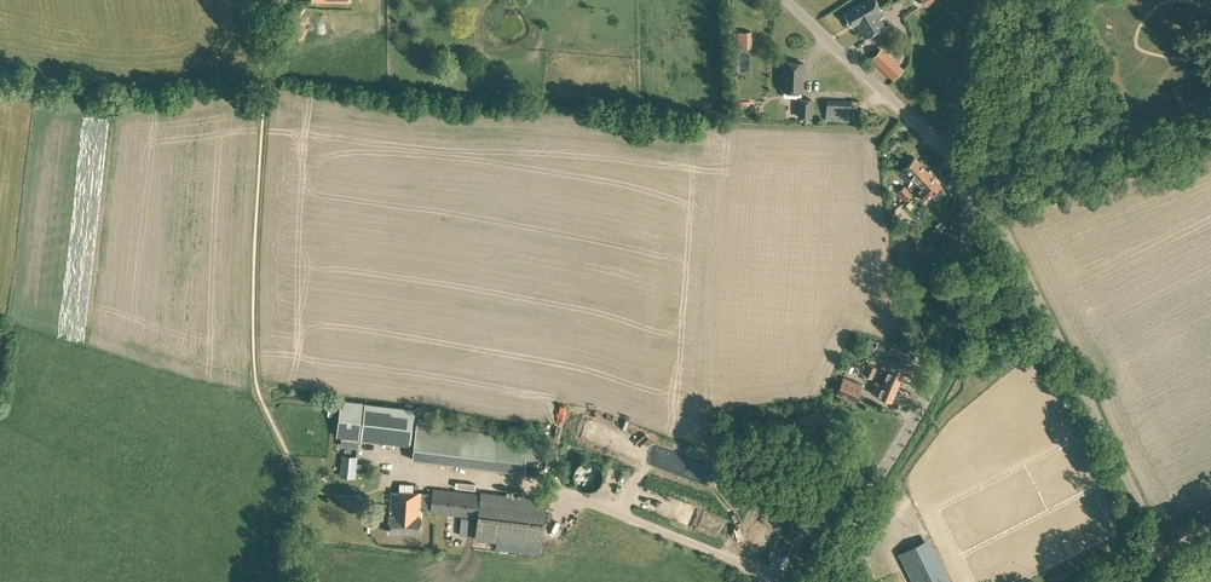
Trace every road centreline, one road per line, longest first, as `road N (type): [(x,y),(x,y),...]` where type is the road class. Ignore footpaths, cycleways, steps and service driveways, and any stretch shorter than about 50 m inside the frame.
road 1 (unclassified): [(1188,581),(973,194)]
road 2 (tertiary): [(812,581),(918,402),(954,288),(973,194)]
road 3 (unclassified): [(973,194),(885,93),(785,0)]
road 4 (tertiary): [(973,194),(1013,0)]
road 5 (track): [(1097,581),(1210,524)]

